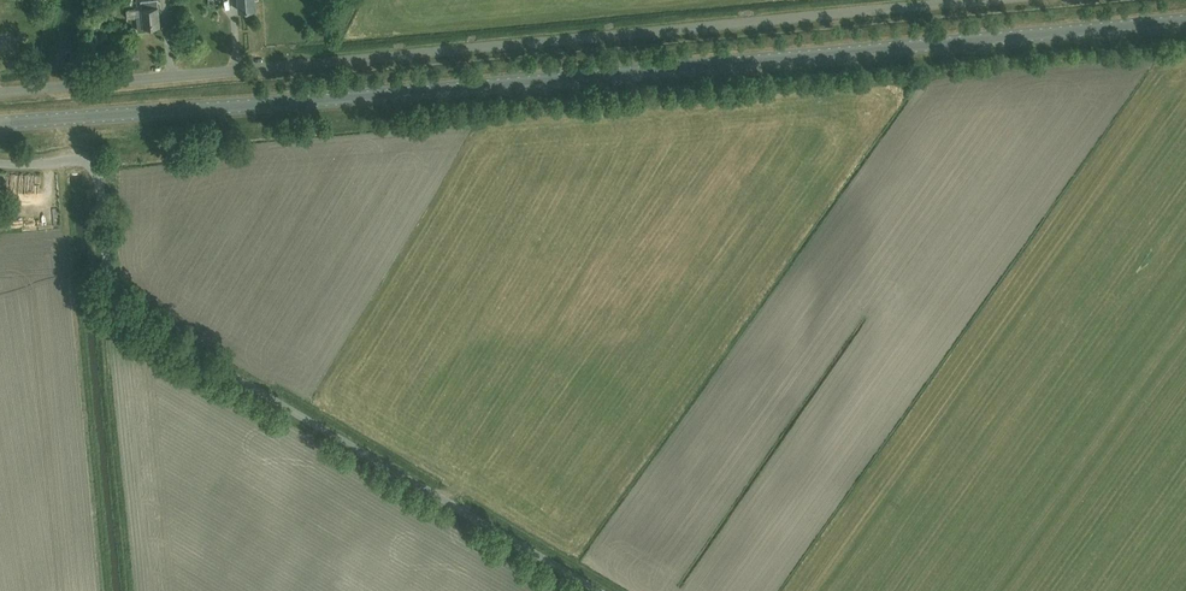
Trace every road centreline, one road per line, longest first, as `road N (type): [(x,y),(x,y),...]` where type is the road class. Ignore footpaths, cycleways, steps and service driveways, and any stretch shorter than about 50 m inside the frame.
road 1 (secondary): [(1185,21),(0,124)]
road 2 (unclassified): [(0,92),(1001,0)]
road 3 (unclassified): [(600,590),(131,313),(112,279),(98,184),(84,161),(0,163)]

